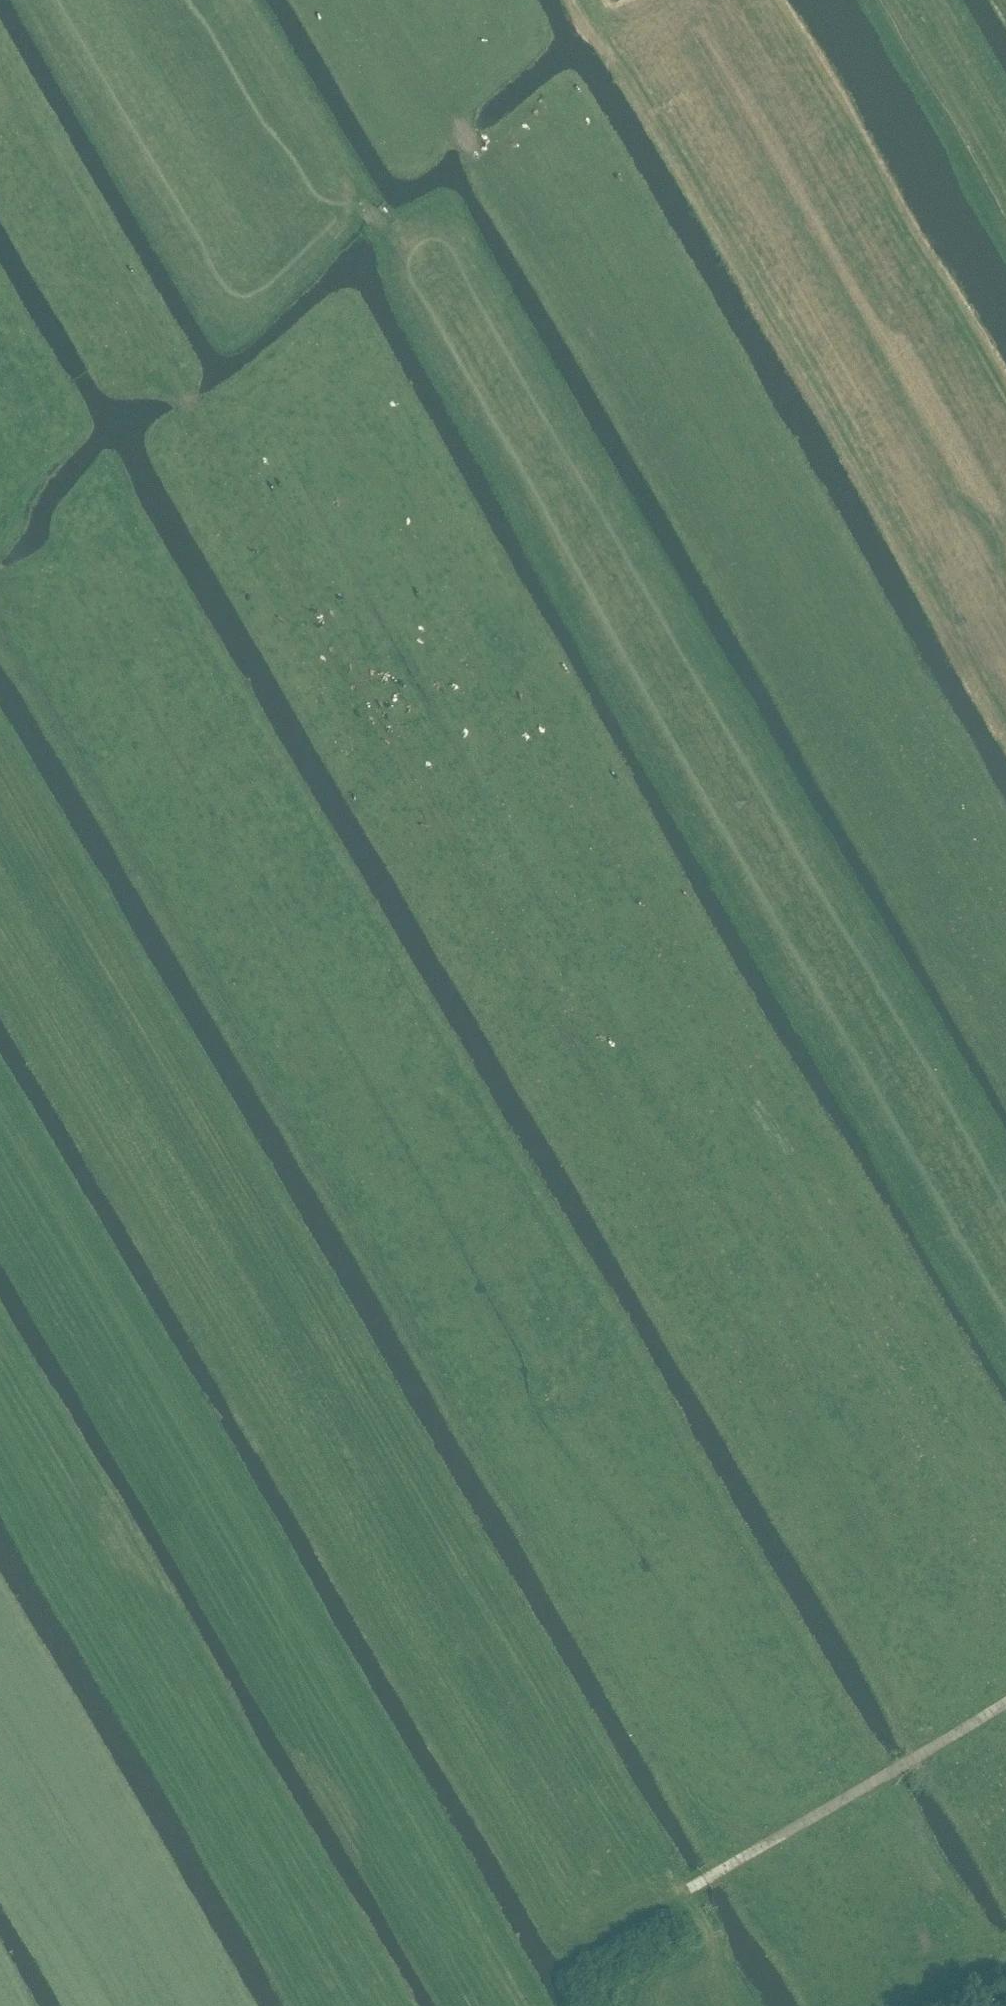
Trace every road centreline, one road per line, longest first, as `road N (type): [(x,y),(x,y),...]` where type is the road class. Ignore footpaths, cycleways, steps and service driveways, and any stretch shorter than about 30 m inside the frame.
road 1 (track): [(0,1474),(318,2005)]
road 2 (track): [(689,1887),(1005,1700)]

